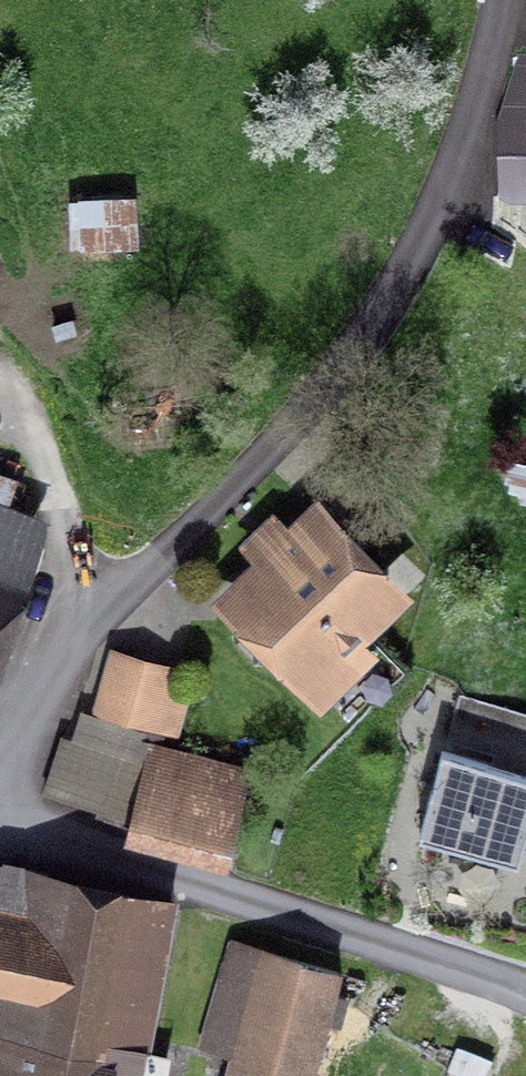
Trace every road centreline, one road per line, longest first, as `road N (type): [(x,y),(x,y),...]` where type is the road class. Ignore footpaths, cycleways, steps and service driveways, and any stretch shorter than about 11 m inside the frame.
road 1 (residential): [(498,0),(440,186),(393,286),(333,376),(256,464),(49,676),(0,758)]
road 2 (residential): [(0,826),(525,996)]

